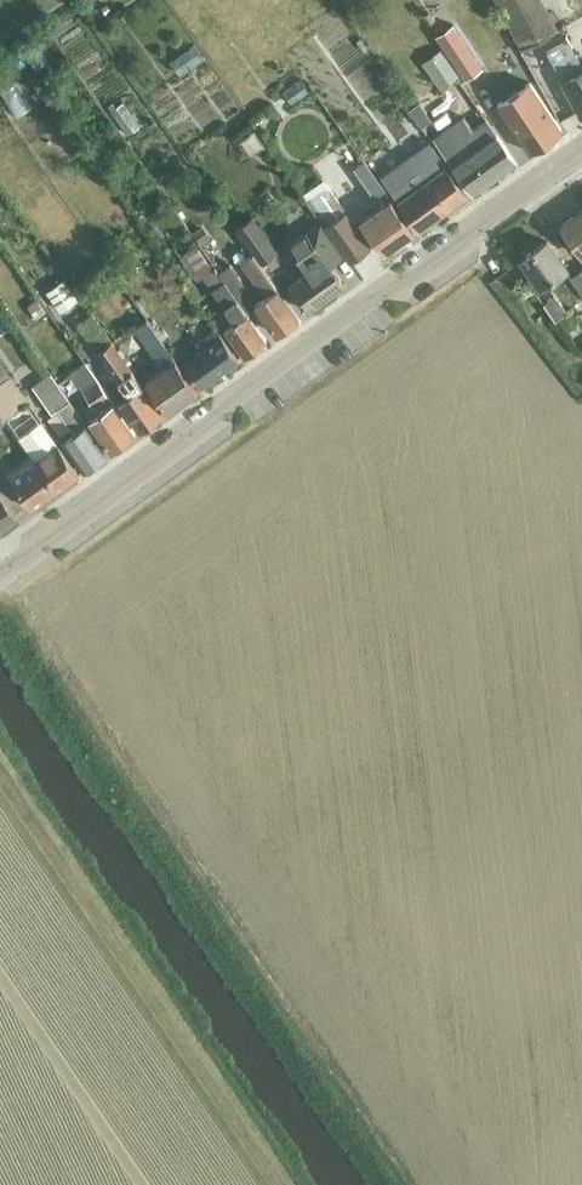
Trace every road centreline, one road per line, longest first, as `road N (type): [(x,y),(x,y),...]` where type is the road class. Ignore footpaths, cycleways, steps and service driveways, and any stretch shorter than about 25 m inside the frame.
road 1 (tertiary): [(0,567),(581,148)]

